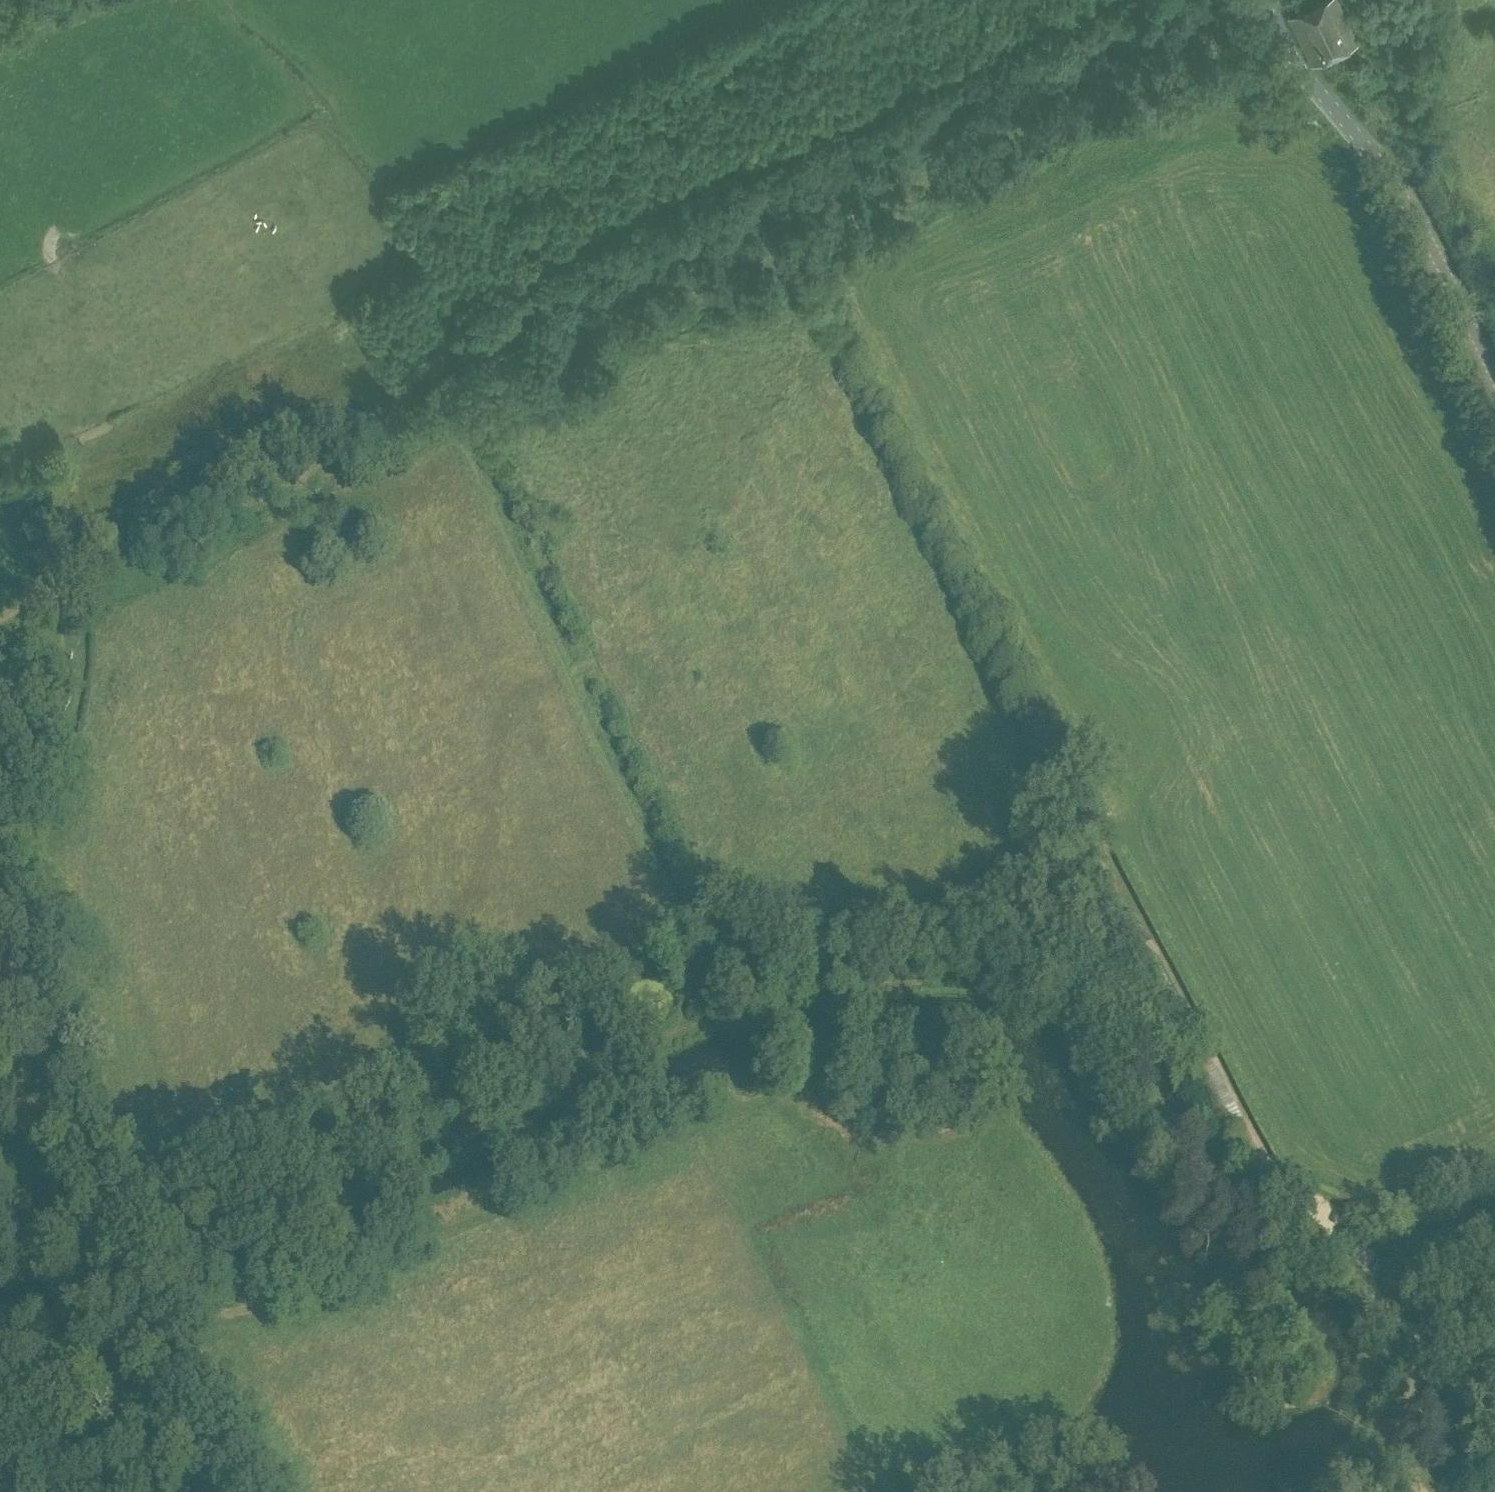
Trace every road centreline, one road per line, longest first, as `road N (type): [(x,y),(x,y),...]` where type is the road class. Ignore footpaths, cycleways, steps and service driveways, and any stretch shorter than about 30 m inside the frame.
road 1 (track): [(438,413),(1263,10)]
road 2 (tertiary): [(1494,391),(1401,197),(1352,124),(1310,81),(1259,0)]
road 3 (track): [(60,588),(438,413)]
road 4 (track): [(118,1245),(0,938)]
road 5 (track): [(200,1491),(123,1260)]

